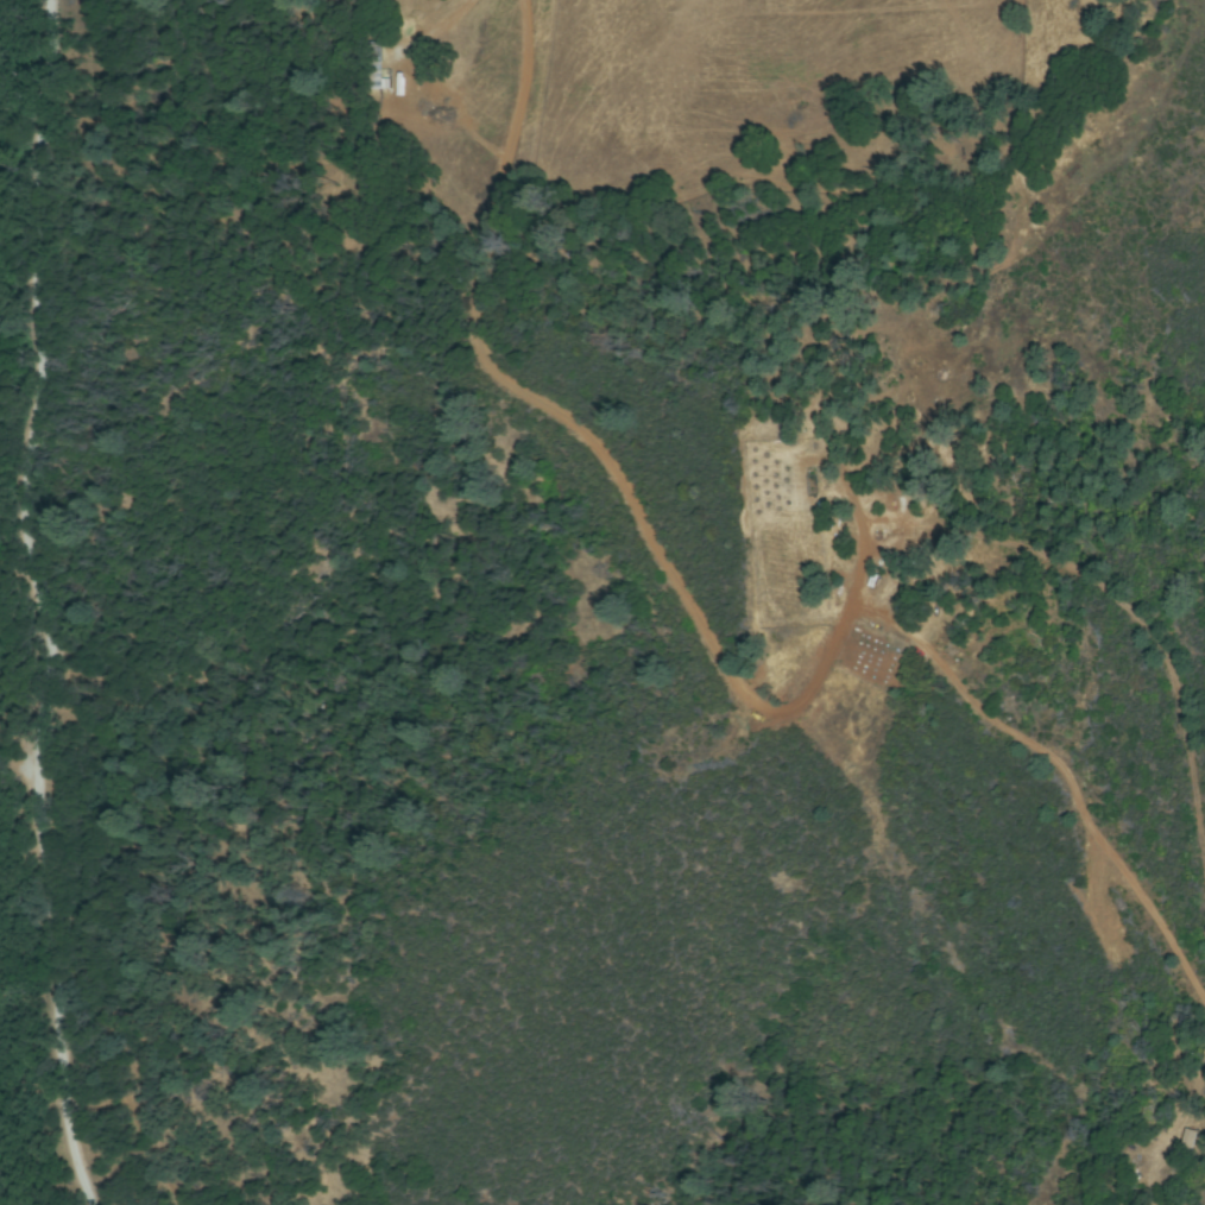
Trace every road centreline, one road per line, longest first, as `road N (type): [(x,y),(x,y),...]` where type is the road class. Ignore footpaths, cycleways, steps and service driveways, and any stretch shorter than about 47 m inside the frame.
road 1 (residential): [(25,0),(7,525),(37,641),(23,774),(44,1047),(88,1204)]

